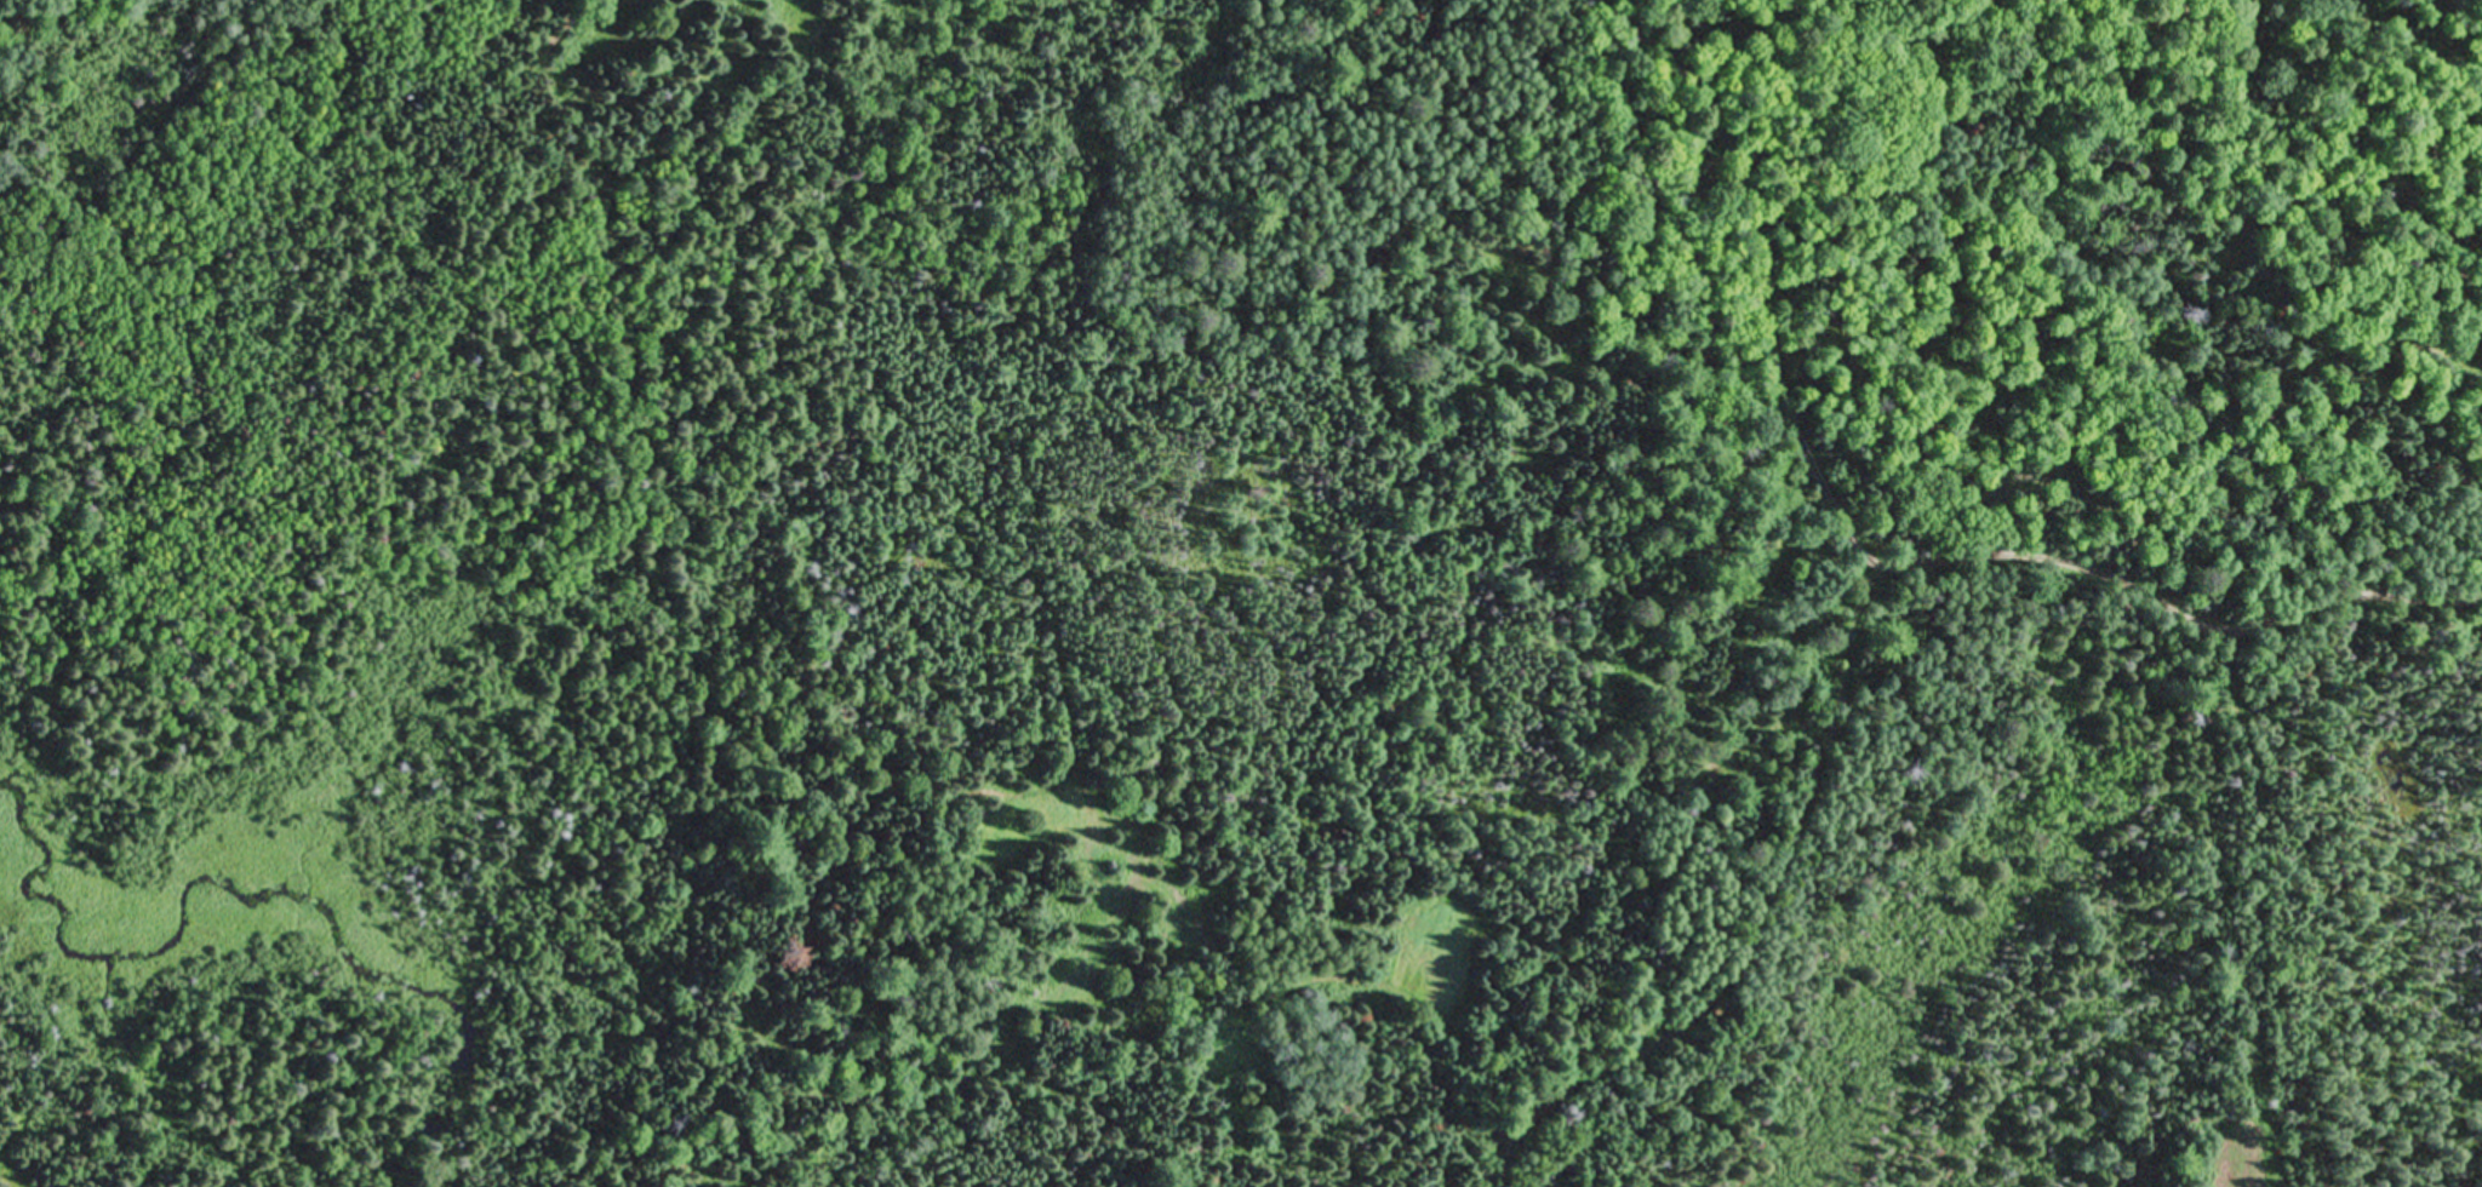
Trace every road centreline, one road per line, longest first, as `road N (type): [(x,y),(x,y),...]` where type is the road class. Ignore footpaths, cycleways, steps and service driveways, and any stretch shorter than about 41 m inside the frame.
road 1 (residential): [(1544,0),(1706,188),(1792,505),(1814,527),(1815,601),(1996,581),(2152,636),(2354,572),(2481,585)]

